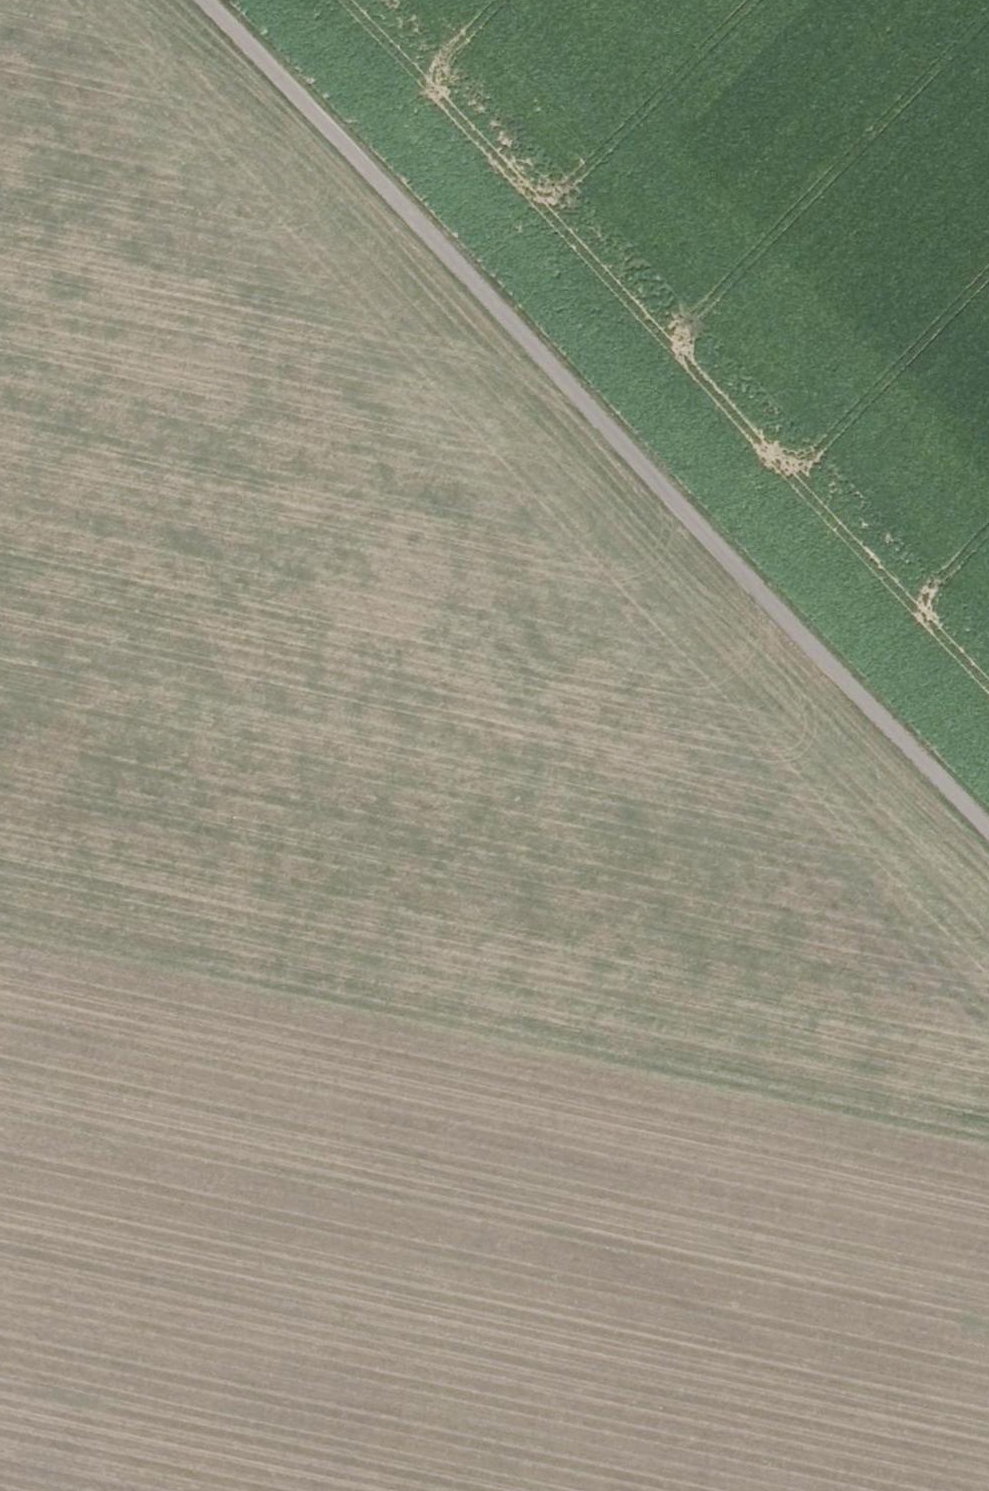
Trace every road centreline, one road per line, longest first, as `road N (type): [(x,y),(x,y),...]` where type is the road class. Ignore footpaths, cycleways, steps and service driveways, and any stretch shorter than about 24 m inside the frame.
road 1 (tertiary): [(205,0),(988,830)]

